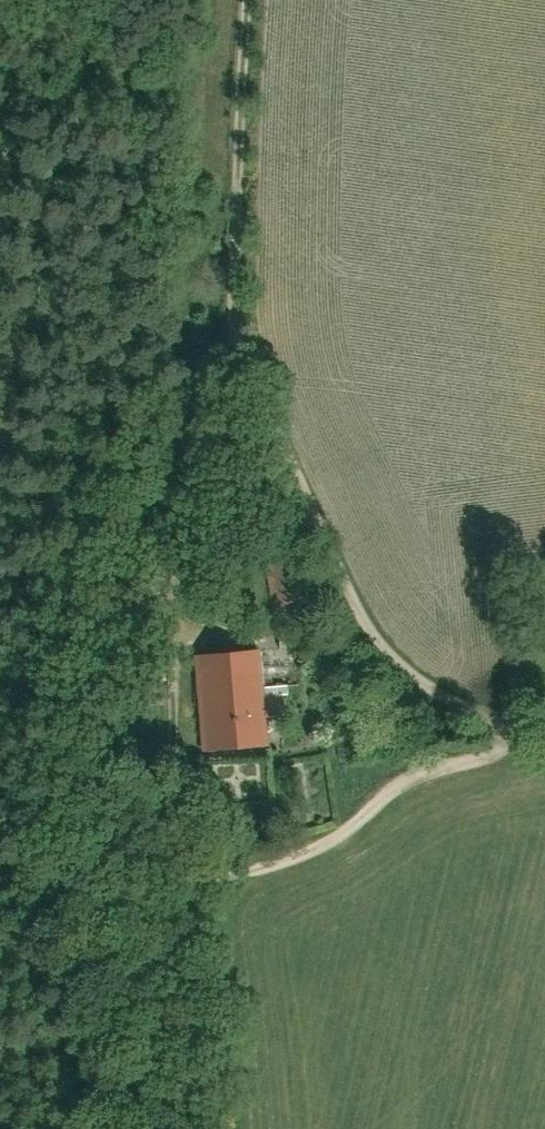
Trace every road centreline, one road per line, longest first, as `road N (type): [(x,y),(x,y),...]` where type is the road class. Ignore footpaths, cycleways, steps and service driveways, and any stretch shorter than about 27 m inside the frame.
road 1 (track): [(225,345),(293,482),(351,631),(385,671),(458,713),(509,736),(544,733)]
road 2 (track): [(225,345),(220,610),(179,652),(177,738)]
road 3 (unclassified): [(244,0),(225,345)]
road 4 (track): [(0,917),(147,754),(177,738)]

